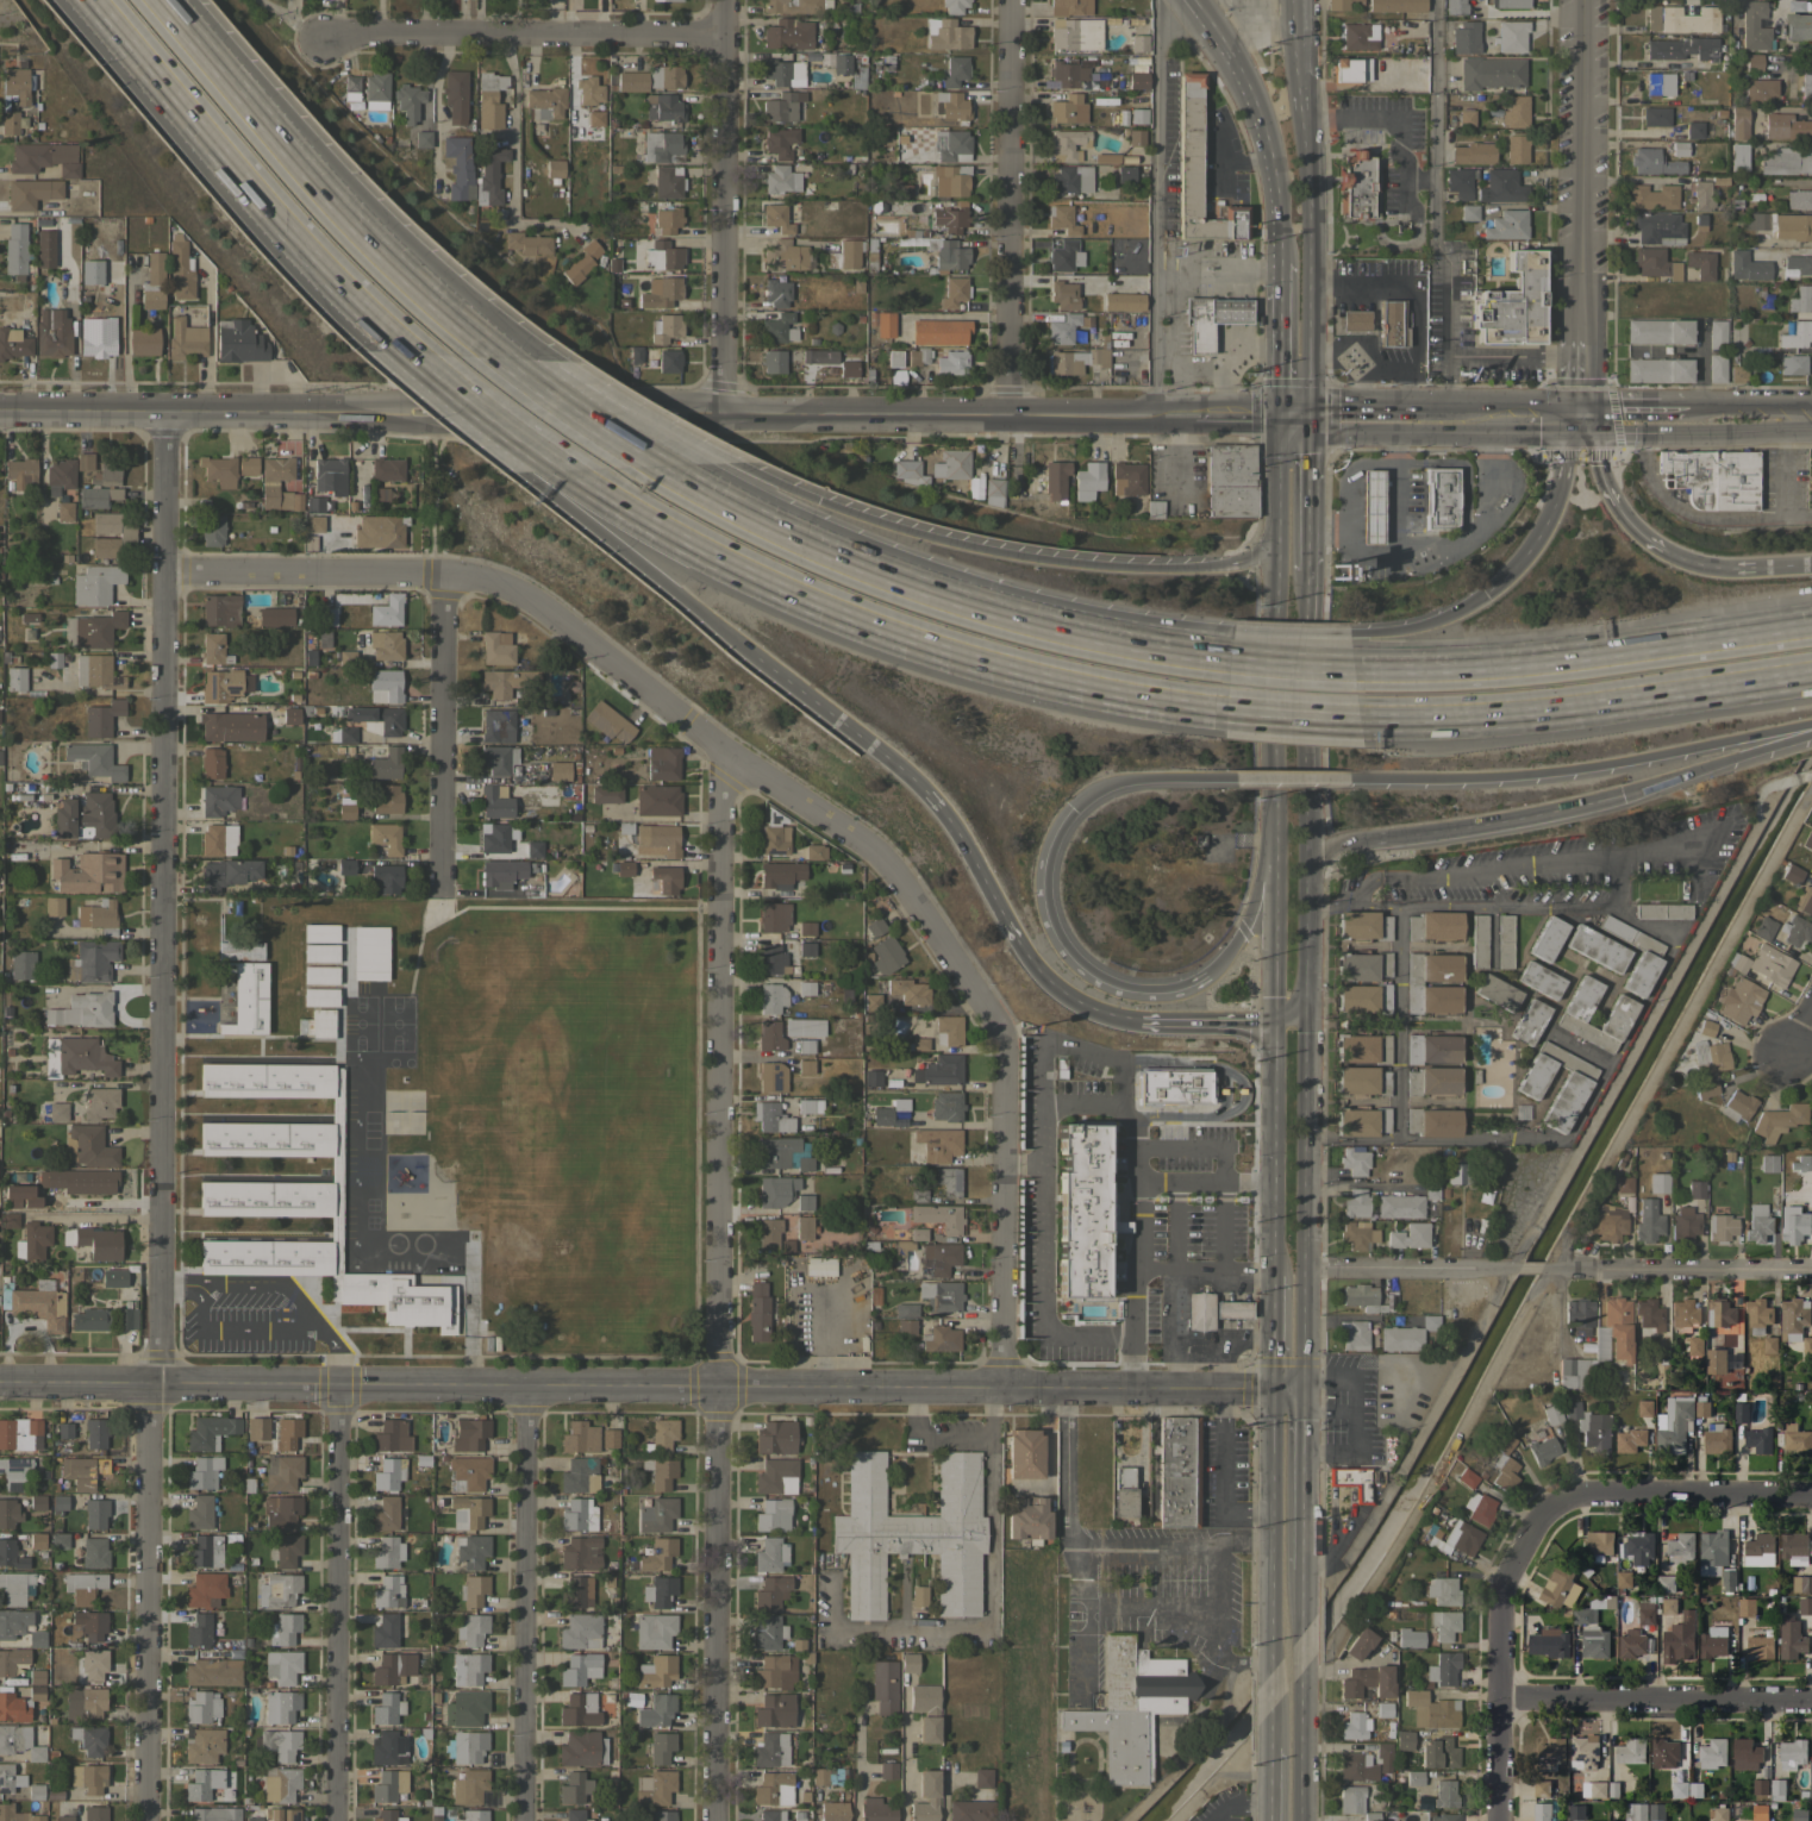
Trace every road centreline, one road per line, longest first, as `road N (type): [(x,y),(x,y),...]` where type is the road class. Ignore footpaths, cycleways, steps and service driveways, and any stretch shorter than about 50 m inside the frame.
road 1 (tertiary): [(1271,1393),(0,1388)]
road 2 (residential): [(719,747),(711,1820)]
road 3 (residential): [(1001,1043),(877,853),(494,582),(162,571)]
road 4 (residential): [(164,412),(165,1389)]
road 5 (motorway): [(551,463),(657,531),(779,593),(877,631),(1093,692),(1230,712)]
road 6 (motorway): [(1279,814),(1251,915),(1218,969),(1187,988),(1144,994),(1096,978),(1071,959),(1048,914),(1044,866),(1073,808),(1116,781),(1239,777)]
road 7 (primary): [(1281,417),(1276,1022)]
road 8 (tertiary): [(1281,417),(725,414)]
road 9 (motorway): [(521,473),(925,791)]
road 10 (motorway): [(1218,565),(1118,568),(948,543),(836,508),(733,462)]
road 11 (motorway): [(88,0),(323,271),(411,355)]
road 12 (motorway): [(1348,778),(1562,770),(1811,727)]
road 13 (motorway): [(1811,624),(1537,663),(1354,665)]
road 14 (motorway): [(1358,720),(1541,714),(1811,679)]
road 15 (motorway): [(1385,837),(1624,795),(1811,731)]
road 16 (residential): [(149,1389),(148,1820)]
road 17 (residential): [(337,1389),(337,1820)]
road 18 (residential): [(524,1390),(525,1820)]
road 19 (primary): [(1307,417),(1311,206),(1298,0)]
road 20 (motorway): [(1043,627),(907,589),(785,536),(661,465)]
road 21 (residential): [(1008,0),(1008,415)]
road 22 (residential): [(725,414),(720,0)]
road 23 (tertiary): [(411,413),(0,411)]
road 24 (residential): [(720,32),(319,37)]
road 25 (primary): [(1304,1378),(1307,984)]
road 26 (residential): [(1569,1488),(1538,1516),(1498,1589),(1494,1820)]
road 27 (residential): [(1582,355),(1585,0)]
road 28 (residential): [(1001,1043),(1000,1391)]
road 29 (motorway): [(375,250),(163,0)]
road 30 (residential): [(439,576),(437,890)]
road 31 (residential): [(1497,1700),(1811,1702)]
road 32 (tertiary): [(725,414),(411,413)]
road 33 (primary): [(1192,0),(1241,71),(1260,121),(1275,176),(1281,263)]
road 34 (primary): [(1276,1022),(1273,1276)]
road 35 (residential): [(1561,1268),(1811,1271)]
road 36 (residential): [(1569,1488),(1811,1493)]
road 37 (primary): [(1271,1393),(1267,1634)]
road 38 (primary): [(1308,799),(1306,569)]
road 39 (motorway): [(733,462),(542,357)]
road 40 (residential): [(1305,1269),(1510,1268)]
road 41 (motorway): [(1581,417),(1541,531),(1486,594)]
road 42 (motorway): [(542,357),(375,250)]
road 43 (motorway): [(1231,657),(1043,627)]
road 44 (motorway): [(661,465),(506,358)]
road 45 (motorway): [(1231,637),(1043,627)]
road 46 (primary): [(1307,984),(1308,799)]
road 47 (motorway): [(1005,918),(1038,971),(1066,995),(1136,1022)]
road 48 (motorway): [(506,358),(375,250)]
road 49 (primary): [(1306,569),(1307,417)]
road 50 (motorway): [(925,791),(1005,918)]
road 51 (motorway): [(435,377),(551,463)]
road 52 (motorway): [(1486,594),(1427,625),(1350,633)]
road 53 (motorway): [(1136,1022),(1276,1022)]
road 54 (motorway): [(435,377),(521,473)]
road 55 (motorway): [(1230,712),(1358,720)]
road 56 (motorway): [(1354,665),(1231,657)]
road 57 (primary): [(1281,294),(1281,417)]
road 58 (secondary): [(1689,418),(1811,418)]

